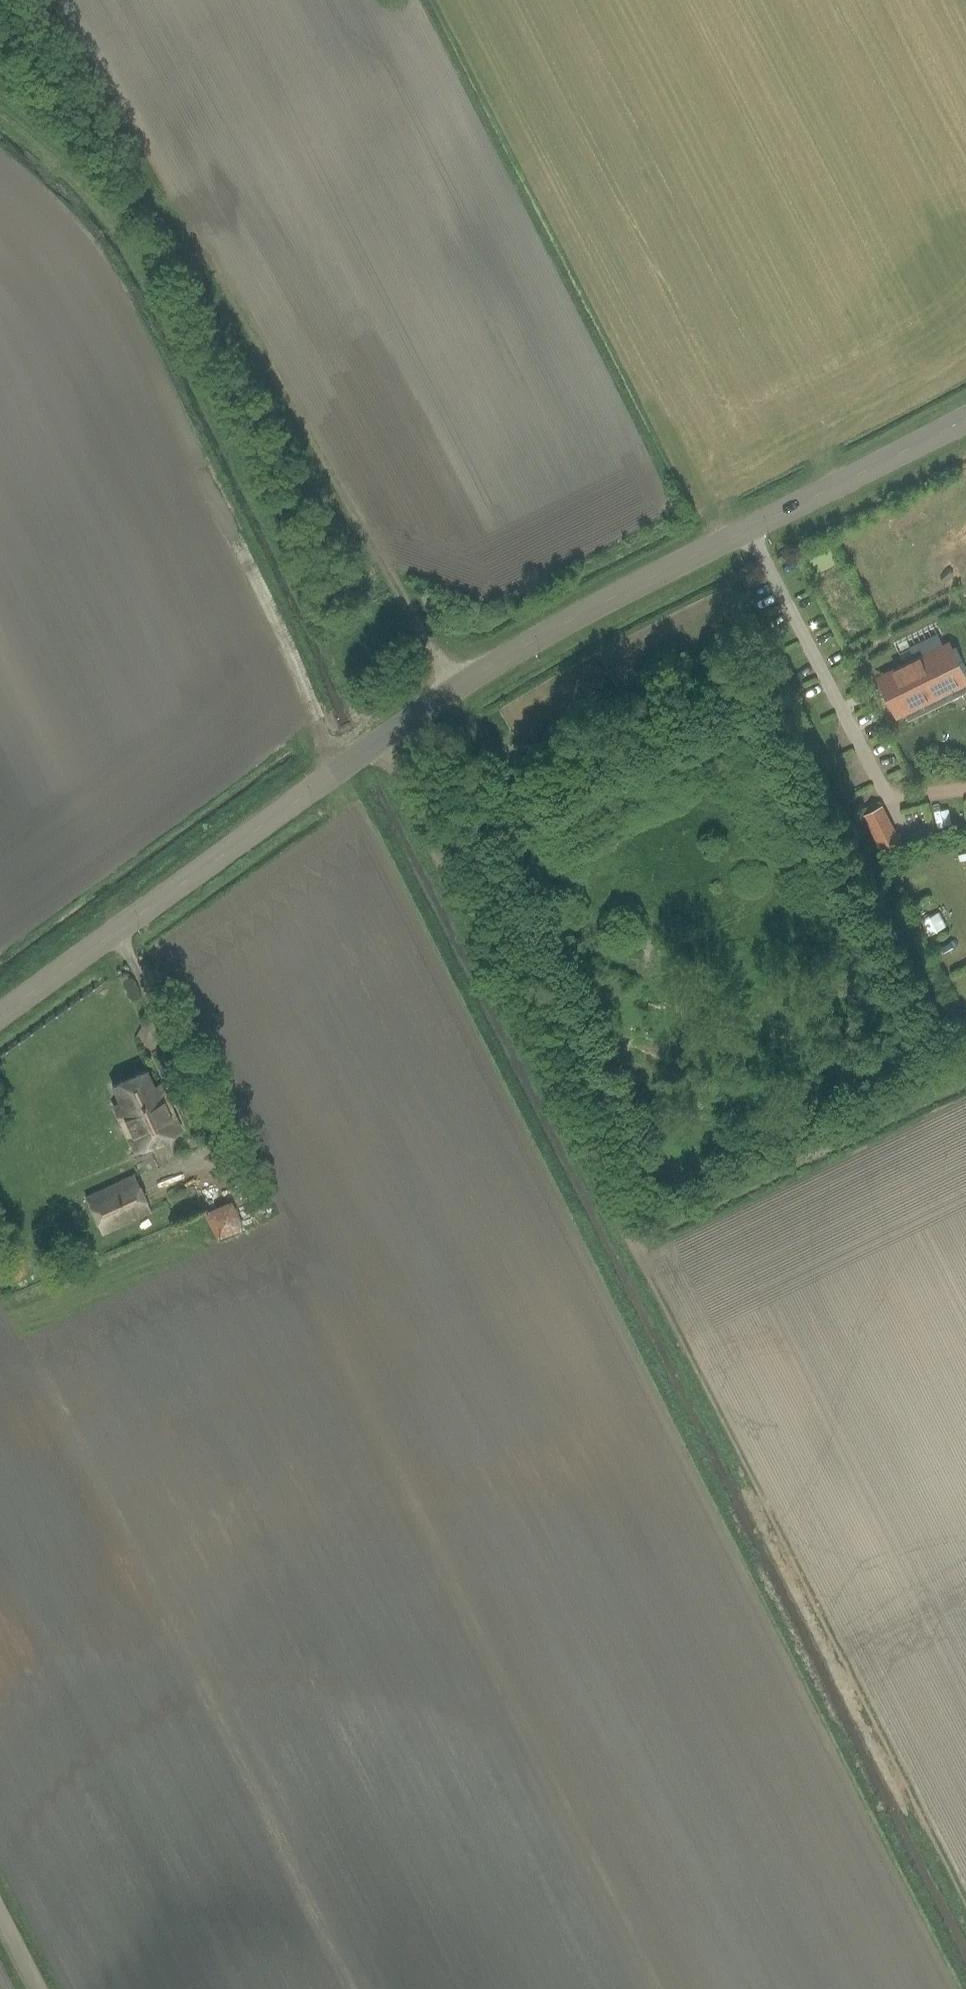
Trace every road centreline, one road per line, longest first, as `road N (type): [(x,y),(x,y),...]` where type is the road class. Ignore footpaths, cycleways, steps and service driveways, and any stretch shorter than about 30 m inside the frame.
road 1 (unclassified): [(0,1012),(464,677),(965,415)]
road 2 (track): [(746,528),(886,808),(965,790)]

